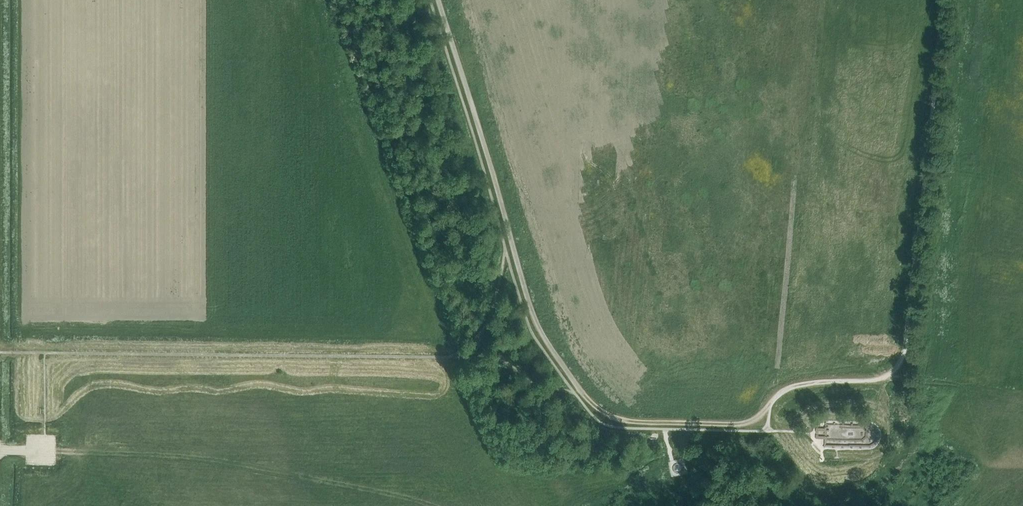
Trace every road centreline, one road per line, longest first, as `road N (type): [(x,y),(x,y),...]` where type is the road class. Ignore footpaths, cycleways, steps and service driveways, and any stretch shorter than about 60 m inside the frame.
road 1 (track): [(0,347),(454,352)]
road 2 (track): [(889,378),(795,383),(773,393),(756,418),(736,424),(629,421),(585,396)]
road 3 (track): [(438,0),(513,247)]
road 4 (track): [(513,247),(541,333),(585,396)]

